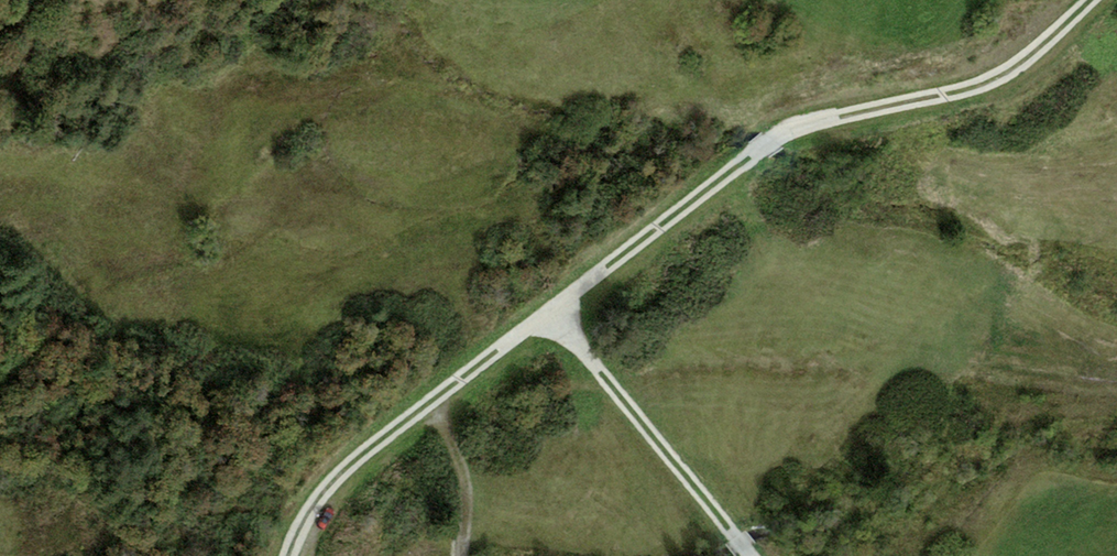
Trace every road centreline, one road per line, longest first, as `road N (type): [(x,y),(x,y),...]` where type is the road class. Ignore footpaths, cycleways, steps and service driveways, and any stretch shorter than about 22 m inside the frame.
road 1 (track): [(1091,0),(994,85),(771,140),(329,486),(293,555)]
road 2 (track): [(551,313),(750,555)]
road 3 (track): [(437,400),(465,475),(463,555)]

